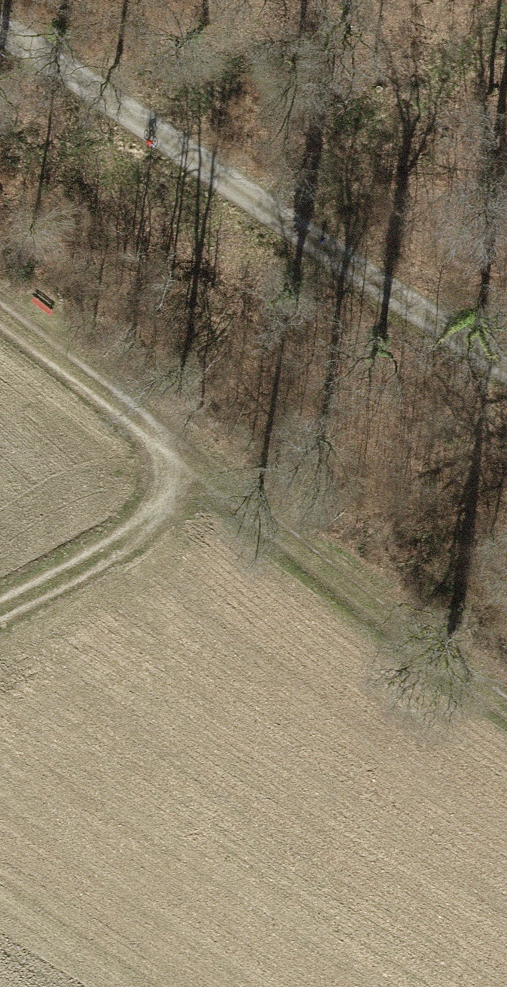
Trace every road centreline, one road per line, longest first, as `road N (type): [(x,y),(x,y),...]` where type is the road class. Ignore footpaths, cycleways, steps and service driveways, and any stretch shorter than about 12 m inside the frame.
road 1 (track): [(506,368),(60,57),(0,27)]
road 2 (track): [(0,608),(193,499),(0,336)]
road 3 (track): [(506,690),(193,499)]

